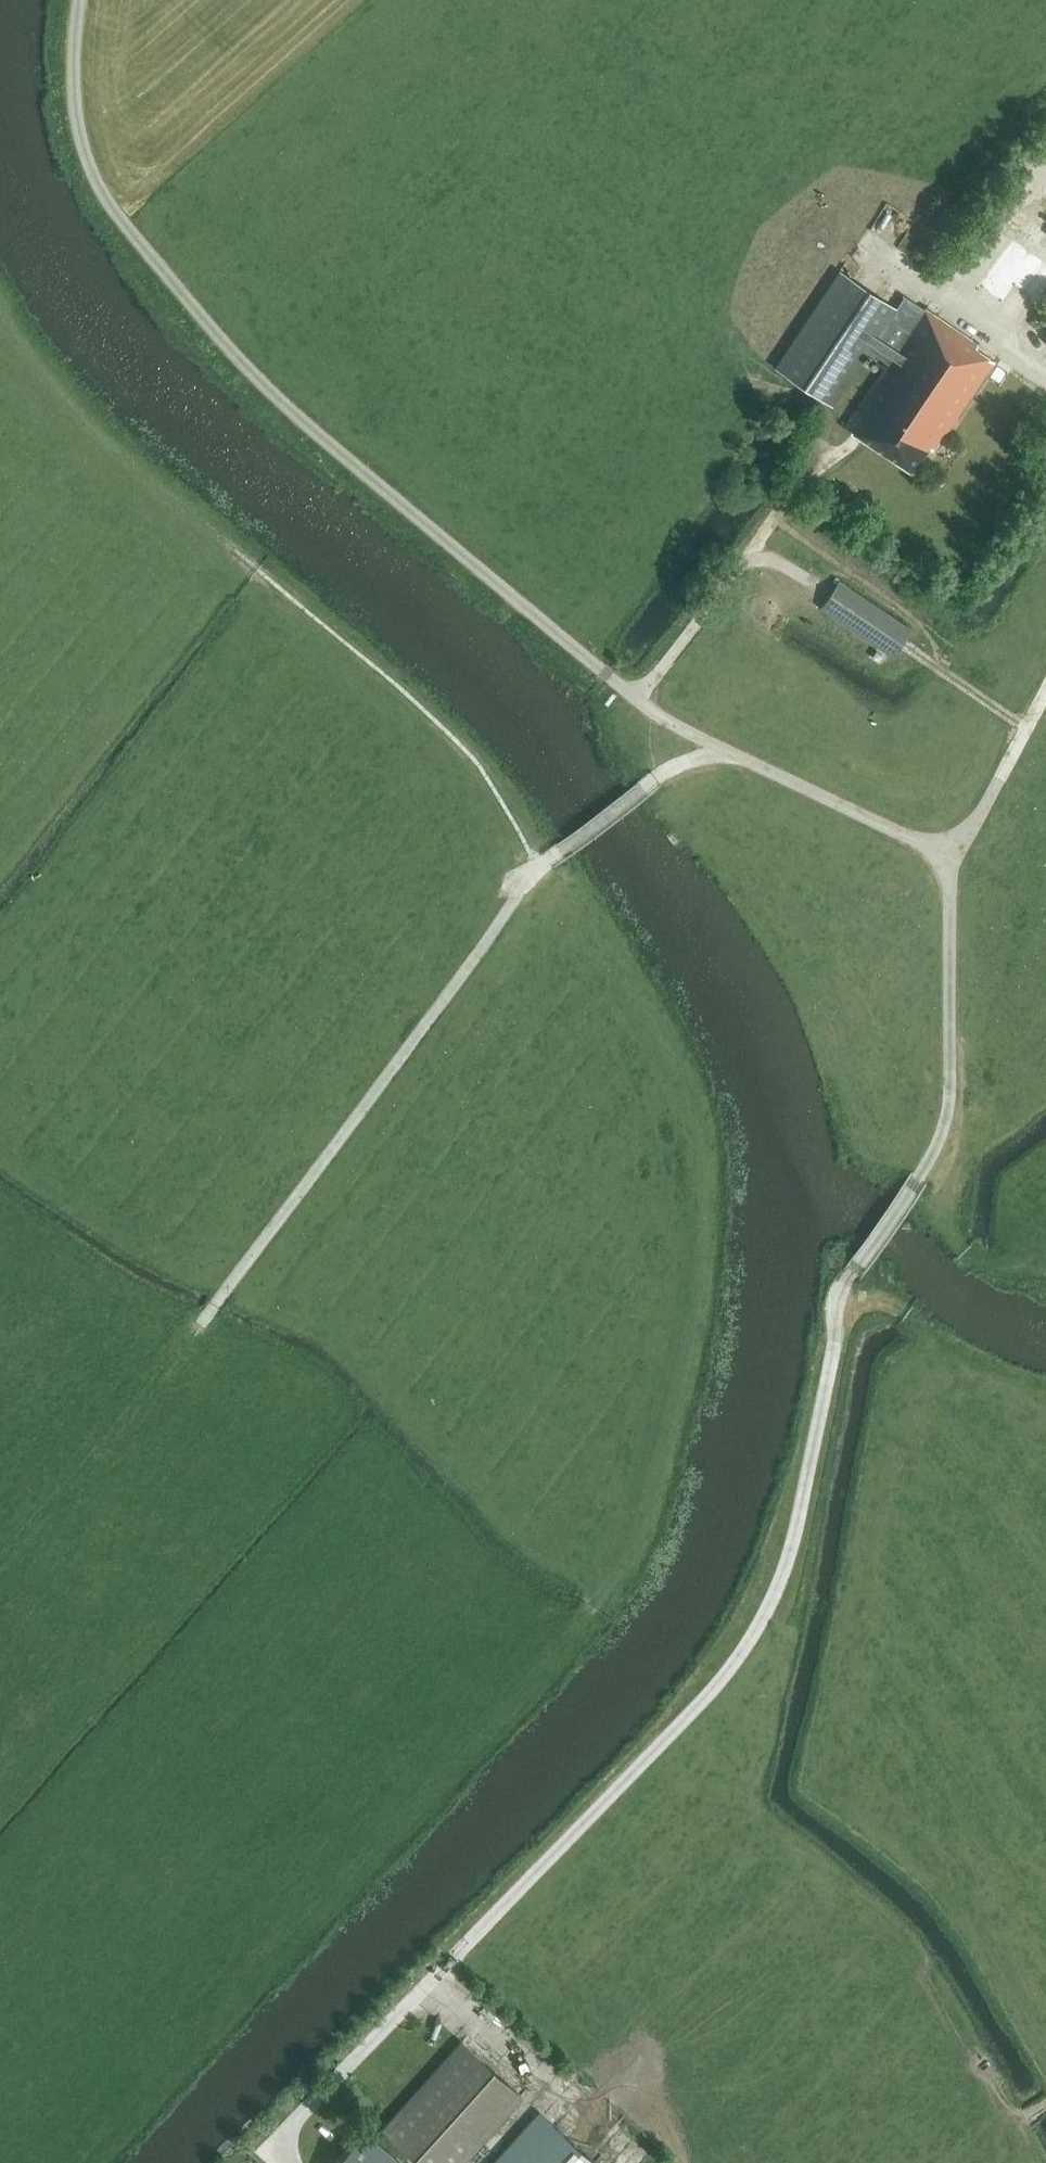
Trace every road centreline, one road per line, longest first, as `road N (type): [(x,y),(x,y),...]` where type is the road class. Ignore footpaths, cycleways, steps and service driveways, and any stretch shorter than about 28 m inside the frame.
road 1 (unclassified): [(941,856),(655,710),(288,407),(203,319),(99,187),(75,94),(79,0)]

